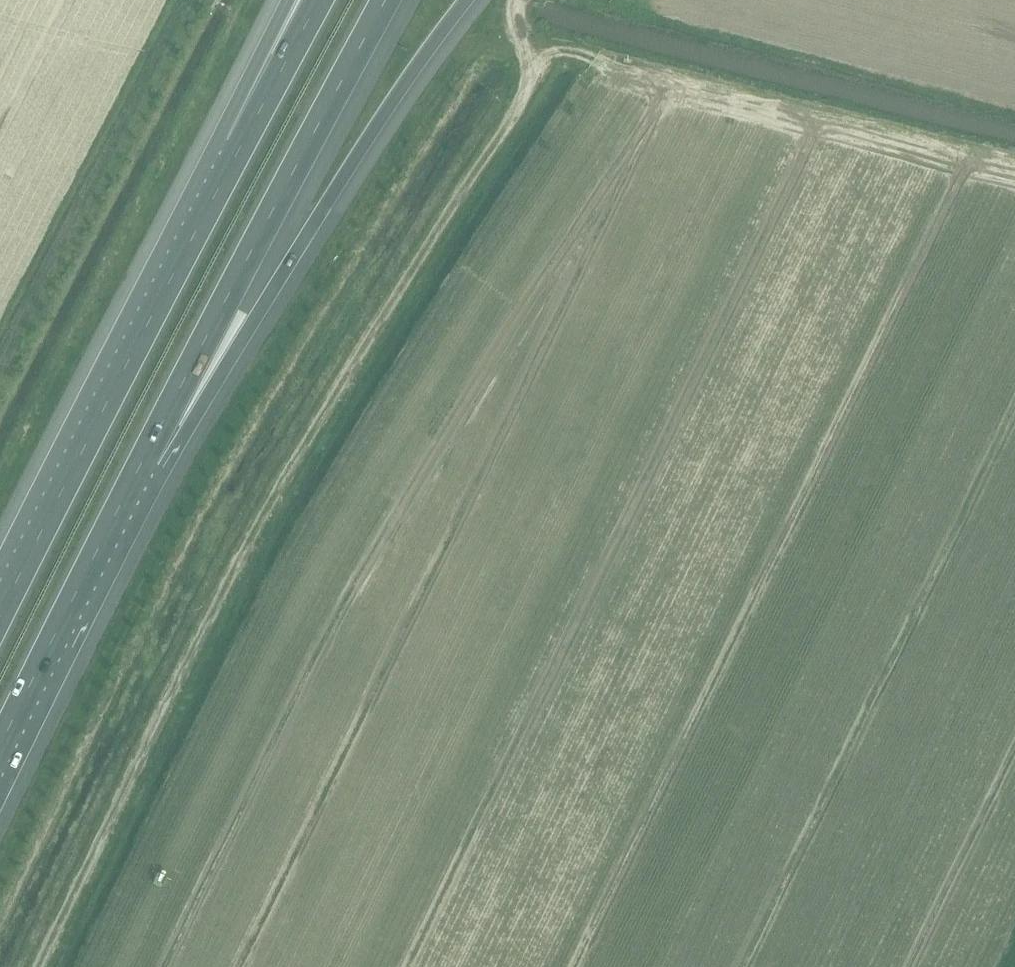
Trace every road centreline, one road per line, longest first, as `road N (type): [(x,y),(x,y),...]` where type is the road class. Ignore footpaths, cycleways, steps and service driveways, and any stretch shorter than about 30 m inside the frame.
road 1 (track): [(41,966),(149,743),(322,419),(522,105),(531,70),(515,18),(519,0)]
road 2 (motorway): [(144,461),(252,321),(466,0)]
road 3 (motorway): [(144,461),(386,0)]
road 4 (motorway): [(235,156),(0,617)]
road 5 (motorway): [(0,749),(144,461)]
road 6 (motorway): [(321,0),(235,156)]
road 7 (motorway): [(294,0),(235,156)]

